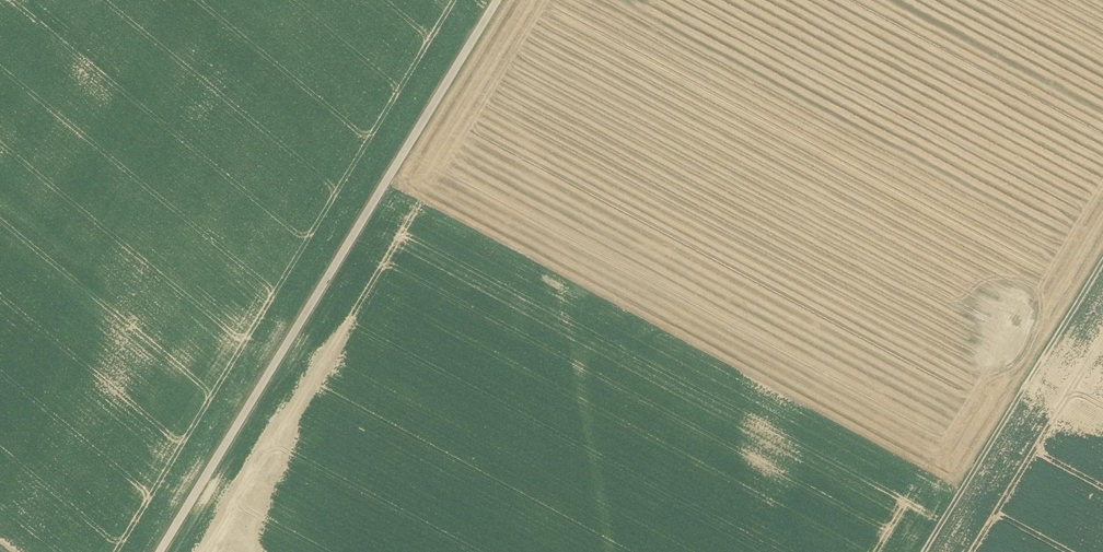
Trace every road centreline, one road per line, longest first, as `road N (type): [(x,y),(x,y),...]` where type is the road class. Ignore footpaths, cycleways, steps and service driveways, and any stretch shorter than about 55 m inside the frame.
road 1 (track): [(160,551),(503,0)]
road 2 (track): [(925,551),(1102,264)]

